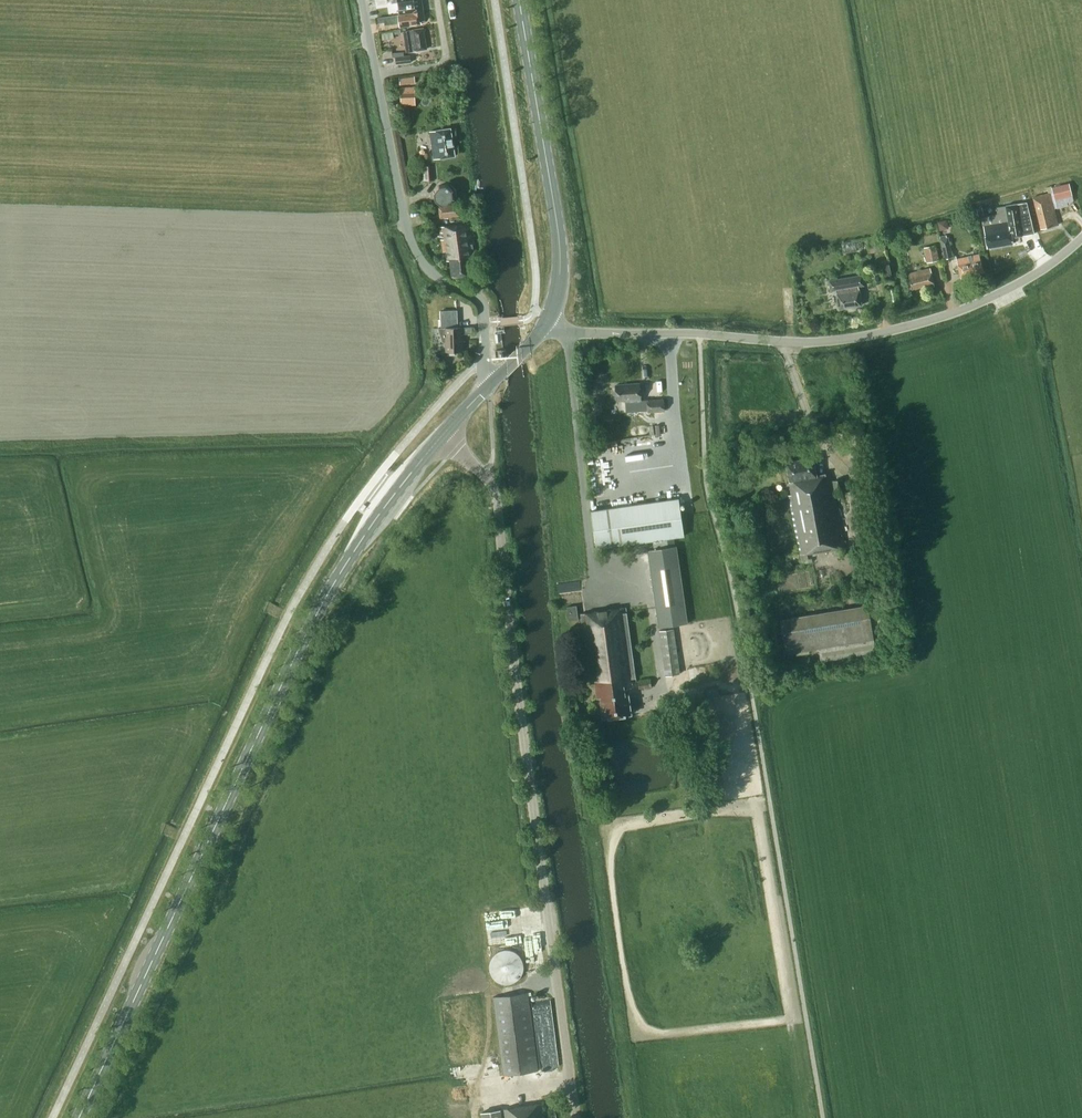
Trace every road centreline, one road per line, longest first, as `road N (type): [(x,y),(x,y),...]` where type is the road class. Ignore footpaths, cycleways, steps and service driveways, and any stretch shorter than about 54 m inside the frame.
road 1 (secondary): [(441,436),(319,610),(80,1117)]
road 2 (unclassified): [(578,1117),(495,493),(441,436)]
road 3 (unclassified): [(699,334),(807,343),(903,329),(1020,286),(1081,236)]
road 4 (tertiary): [(489,386),(481,301),(428,268),(411,241),(377,75)]
road 5 (secondary): [(548,320),(561,245),(520,0)]
road 6 (unclassified): [(699,334),(565,332),(548,320)]
road 7 (residential): [(377,75),(442,67),(437,0)]

